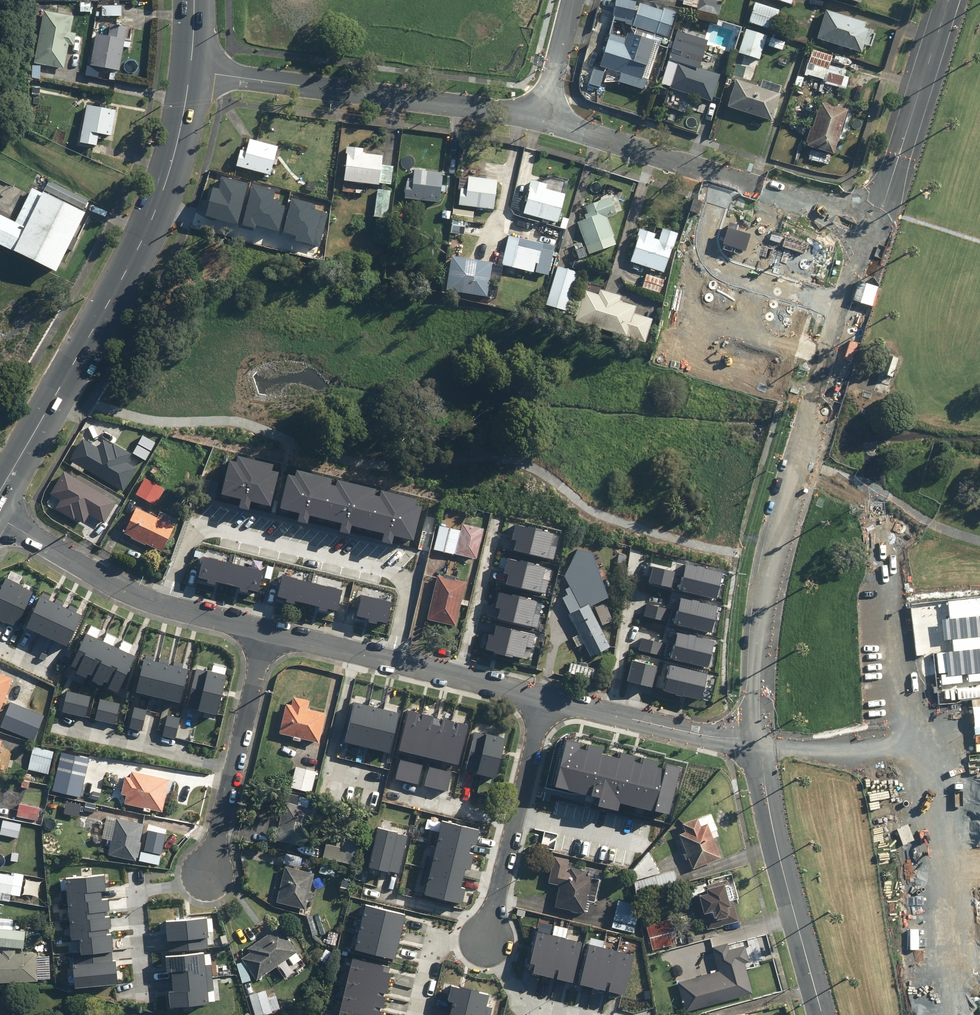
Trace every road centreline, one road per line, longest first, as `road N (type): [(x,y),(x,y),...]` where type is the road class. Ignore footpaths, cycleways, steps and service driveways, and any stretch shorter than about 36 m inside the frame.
road 1 (residential): [(758,738),(774,558),(876,224)]
road 2 (tertiary): [(0,492),(146,231),(170,169),(191,69)]
road 3 (residential): [(165,608),(194,534),(216,525),(392,567),(408,576),(390,663)]
road 4 (residential): [(542,118),(191,69)]
road 5 (residential): [(876,224),(542,118)]
road 6 (residential): [(758,738),(773,831),(822,1014)]
road 7 (residential): [(543,700),(484,942)]
road 8 (residential): [(266,633),(208,874)]
road 9 (residential): [(876,224),(947,0)]
road 10 (residential): [(543,700),(713,737),(758,738)]
road 11 (residential): [(0,518),(165,608)]
road 12 (residential): [(208,874),(134,892),(146,998)]
road 13 (residential): [(390,663),(543,700)]
road 14 (residential): [(416,1014),(436,937),(484,942)]
road 15 (residential): [(266,633),(390,663)]
road 16 (residential): [(542,118),(571,0)]

